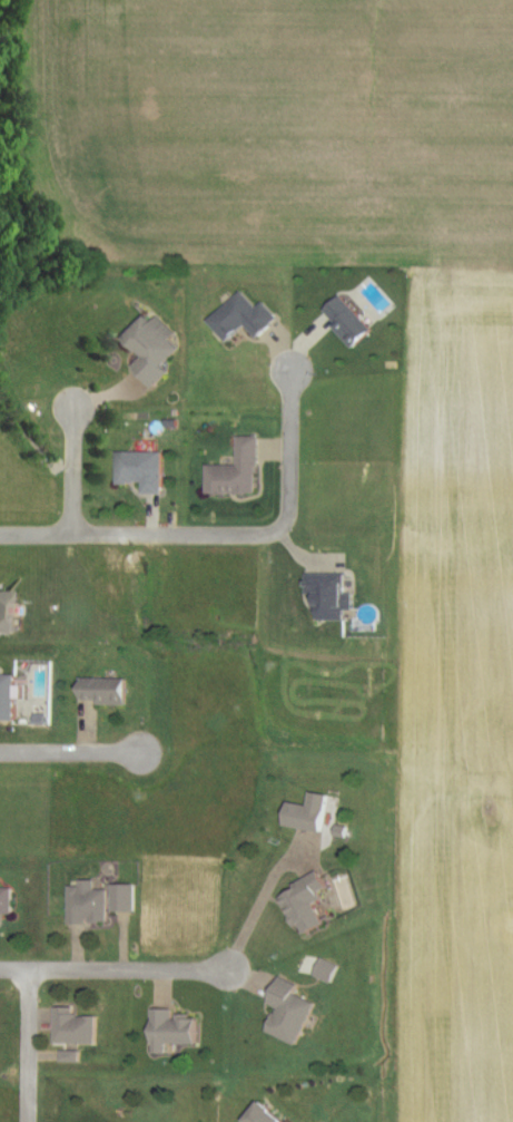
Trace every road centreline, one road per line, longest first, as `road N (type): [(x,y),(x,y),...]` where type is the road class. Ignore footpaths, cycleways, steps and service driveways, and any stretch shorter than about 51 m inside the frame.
road 1 (residential): [(0,537),(263,540),(289,510),(290,372)]
road 2 (residential): [(304,829),(231,969),(0,967)]
road 3 (residential): [(33,1121),(33,967)]
road 4 (residential): [(0,755),(141,755)]
road 5 (residential): [(73,407),(73,538)]

